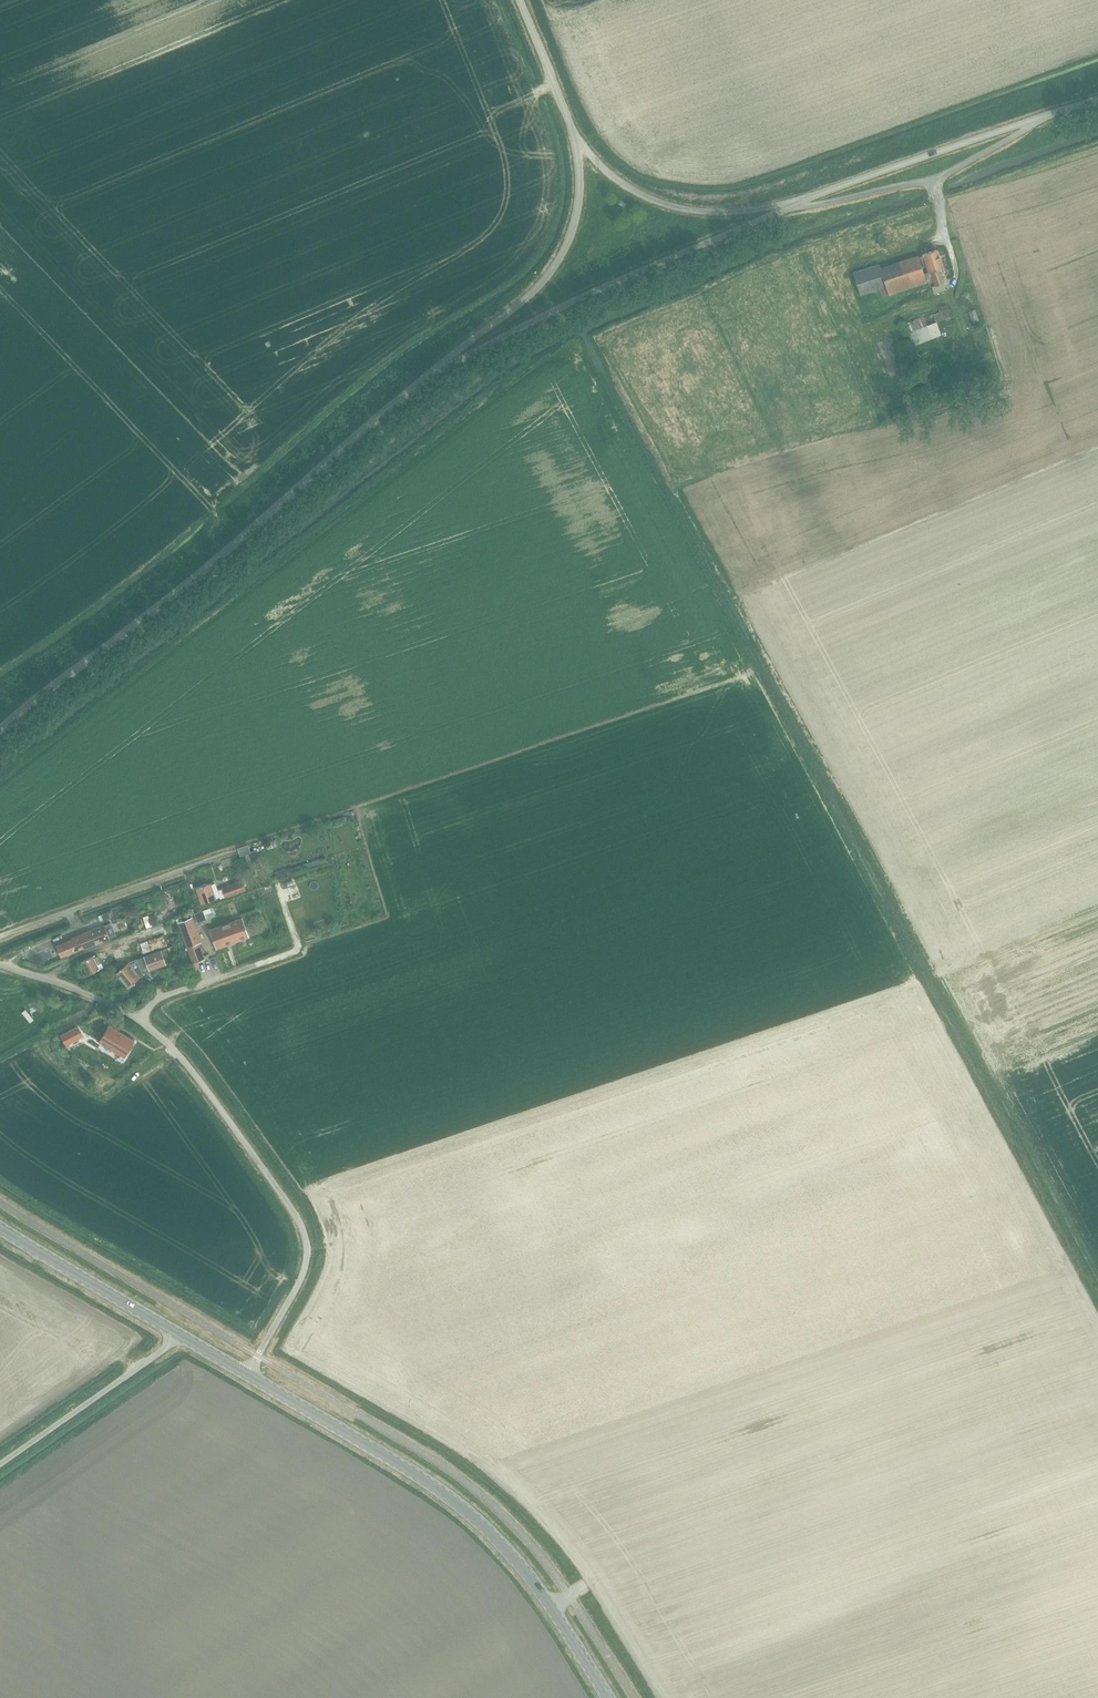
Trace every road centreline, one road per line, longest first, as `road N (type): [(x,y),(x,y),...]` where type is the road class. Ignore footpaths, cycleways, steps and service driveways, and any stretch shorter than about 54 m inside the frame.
road 1 (tertiary): [(0,730),(174,598),(435,369)]
road 2 (secondary): [(610,1697),(550,1604),(493,1534),(445,1491),(249,1375)]
road 3 (unclassified): [(249,1375),(300,1283),(305,1234),(176,1049),(139,1018)]
road 4 (tertiary): [(435,369),(783,208)]
road 5 (unclassified): [(575,134),(574,223),(558,257),(529,294),(435,369)]
road 6 (unclassified): [(795,201),(934,185),(1034,118)]
road 7 (tertiary): [(795,201),(1034,118)]
road 8 (unclassified): [(783,208),(715,212),(651,199),(608,171),(575,134)]
road 9 (unclassified): [(0,1466),(181,1335)]
road 10 (residential): [(0,937),(209,860)]
road 11 (secondary): [(181,1335),(0,1228)]
road 12 (unclassified): [(139,1018),(0,964)]
road 13 (unclassified): [(575,134),(519,0)]
road 14 (residential): [(139,1018),(159,997),(257,964)]

